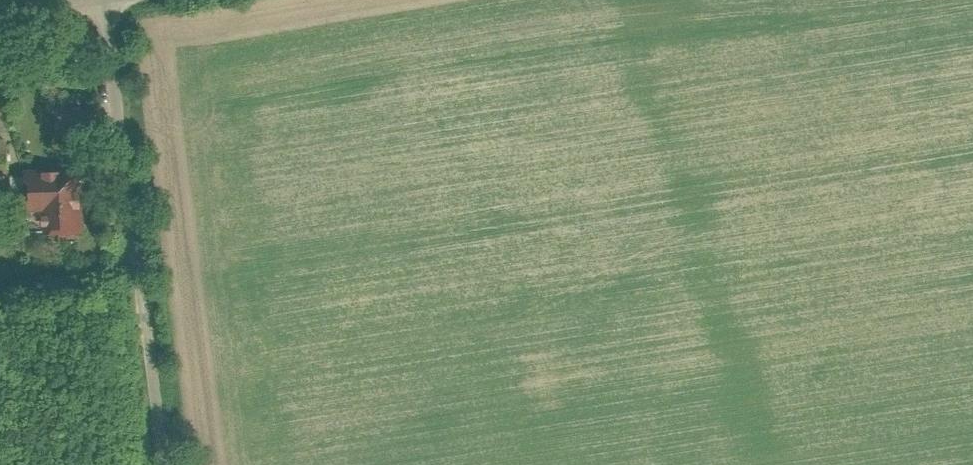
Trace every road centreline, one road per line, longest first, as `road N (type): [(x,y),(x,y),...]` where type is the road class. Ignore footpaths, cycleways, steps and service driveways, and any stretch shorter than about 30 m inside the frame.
road 1 (unclassified): [(110,0),(166,464)]

